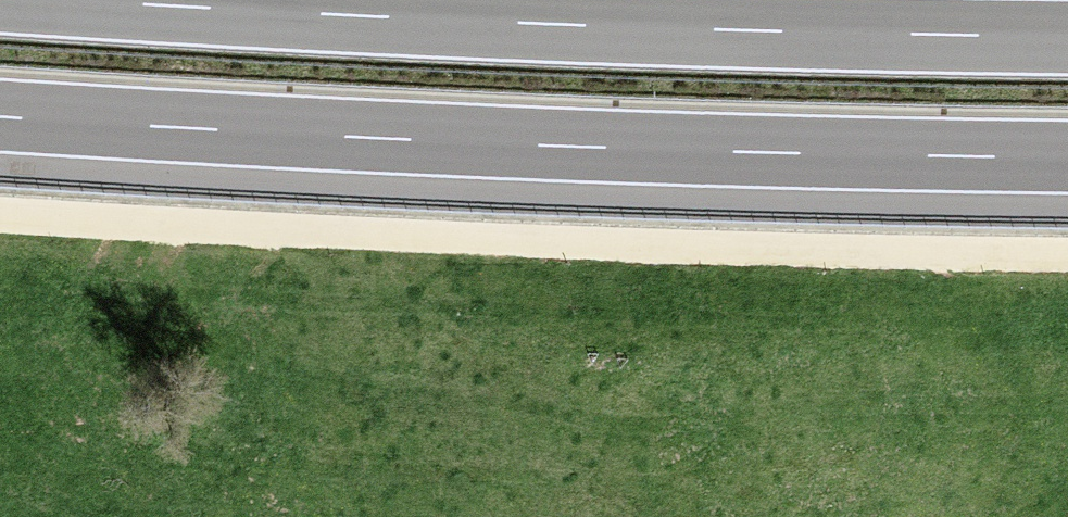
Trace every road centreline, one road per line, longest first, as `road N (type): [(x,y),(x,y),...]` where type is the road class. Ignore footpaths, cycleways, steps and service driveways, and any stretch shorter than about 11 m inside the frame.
road 1 (track): [(0,214),(542,248),(1067,266)]
road 2 (motorway): [(0,116),(663,151),(1067,157)]
road 3 (motorway): [(1067,38),(661,29),(66,0)]

